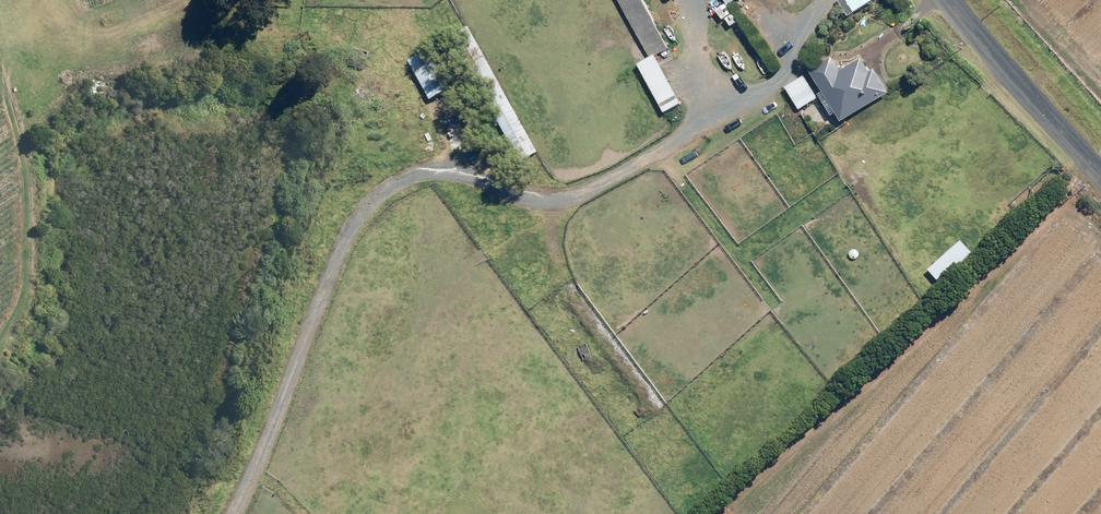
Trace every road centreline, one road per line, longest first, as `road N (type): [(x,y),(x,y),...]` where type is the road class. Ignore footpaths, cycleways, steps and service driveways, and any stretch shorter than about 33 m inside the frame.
road 1 (track): [(236,513),(352,221),(399,180),(473,168),(529,191),(572,192),(645,161),(791,72),(823,0)]
road 2 (track): [(0,348),(20,303),(27,246),(23,147),(0,69)]
road 3 (unclassified): [(1100,178),(949,0)]
road 4 (track): [(667,0),(726,112)]

